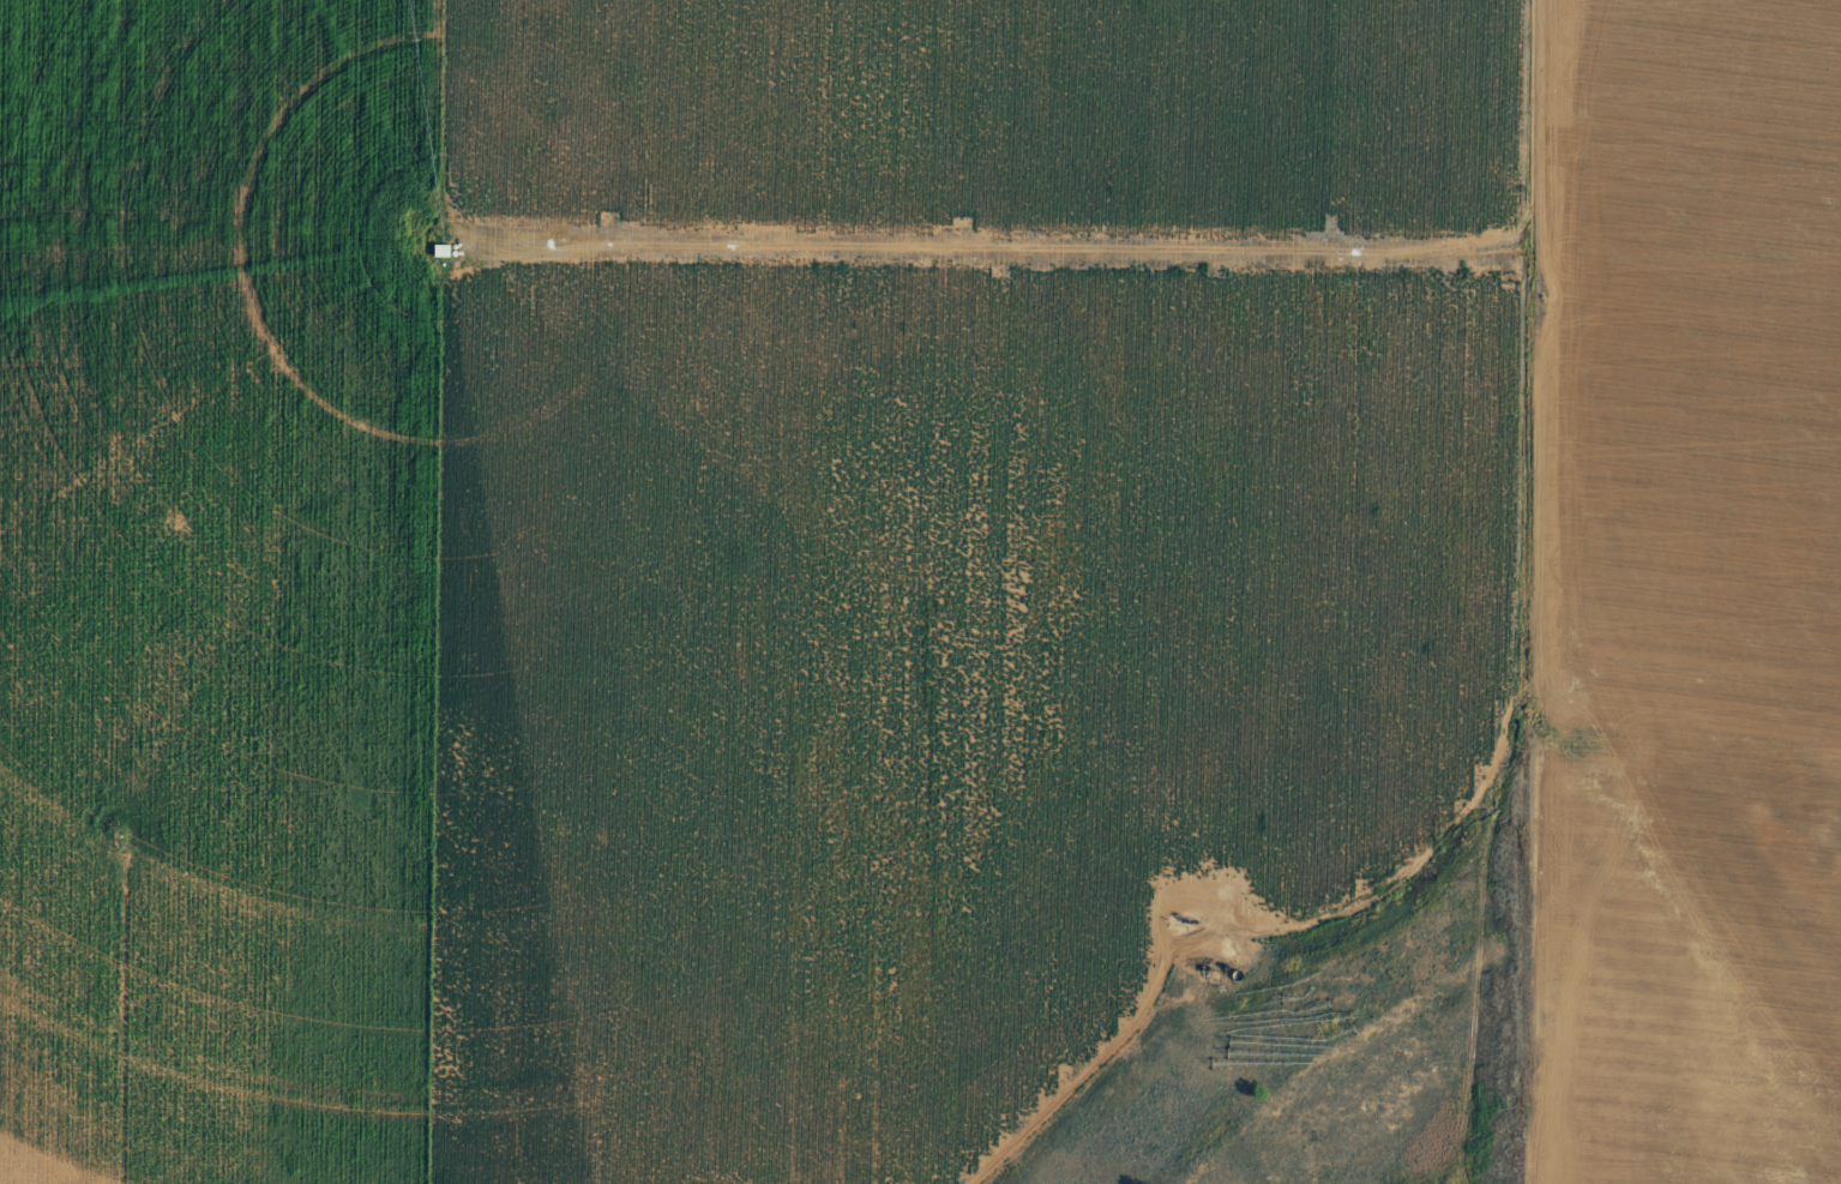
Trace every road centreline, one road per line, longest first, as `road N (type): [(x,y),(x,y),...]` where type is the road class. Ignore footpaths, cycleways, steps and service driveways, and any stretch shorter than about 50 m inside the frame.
road 1 (residential): [(1540,776),(1301,910),(1179,1009),(1032,1183)]

